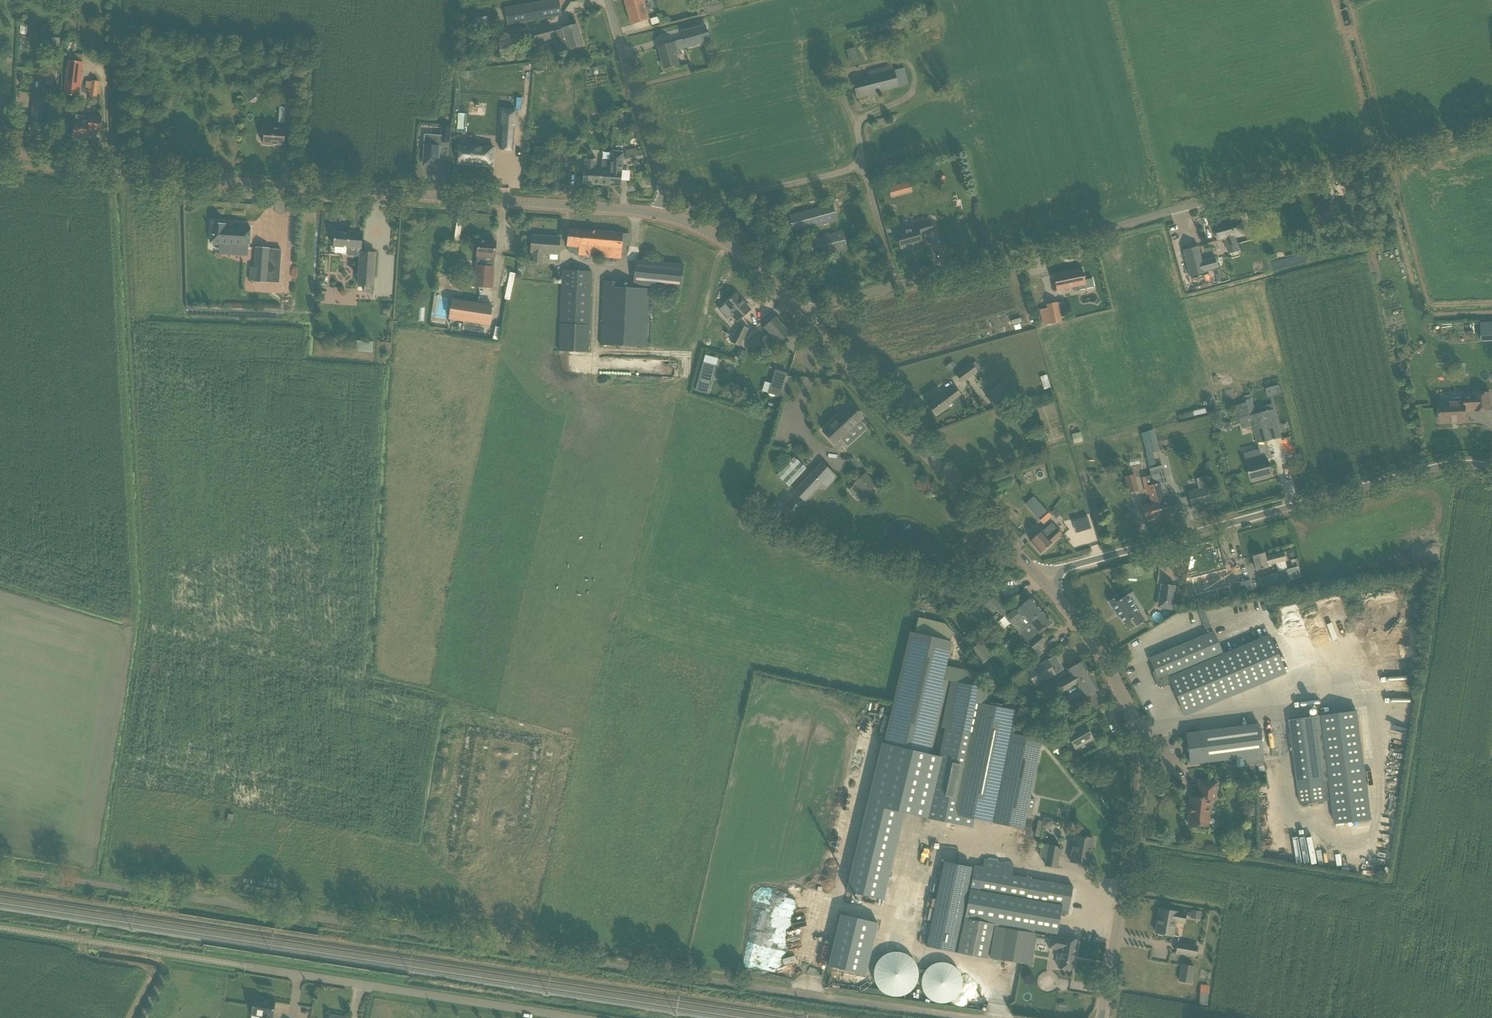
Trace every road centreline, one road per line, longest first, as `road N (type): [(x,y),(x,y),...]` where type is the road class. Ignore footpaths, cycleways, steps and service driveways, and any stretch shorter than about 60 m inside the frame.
road 1 (unclassified): [(982,1017),(0,871)]
road 2 (unclassified): [(801,314),(1491,124)]
road 3 (tertiary): [(658,214),(275,191),(0,160)]
road 4 (tertiary): [(1102,1017),(1140,798),(1141,749),(1104,661),(1039,574)]
road 5 (unclassified): [(1491,470),(1404,480),(1039,574)]
road 6 (tertiary): [(1039,574),(801,314)]
road 7 (unclassified): [(570,1017),(246,968)]
road 8 (unclassified): [(658,214),(662,187),(610,0)]
road 9 (tertiary): [(801,314),(742,254),(658,214)]

